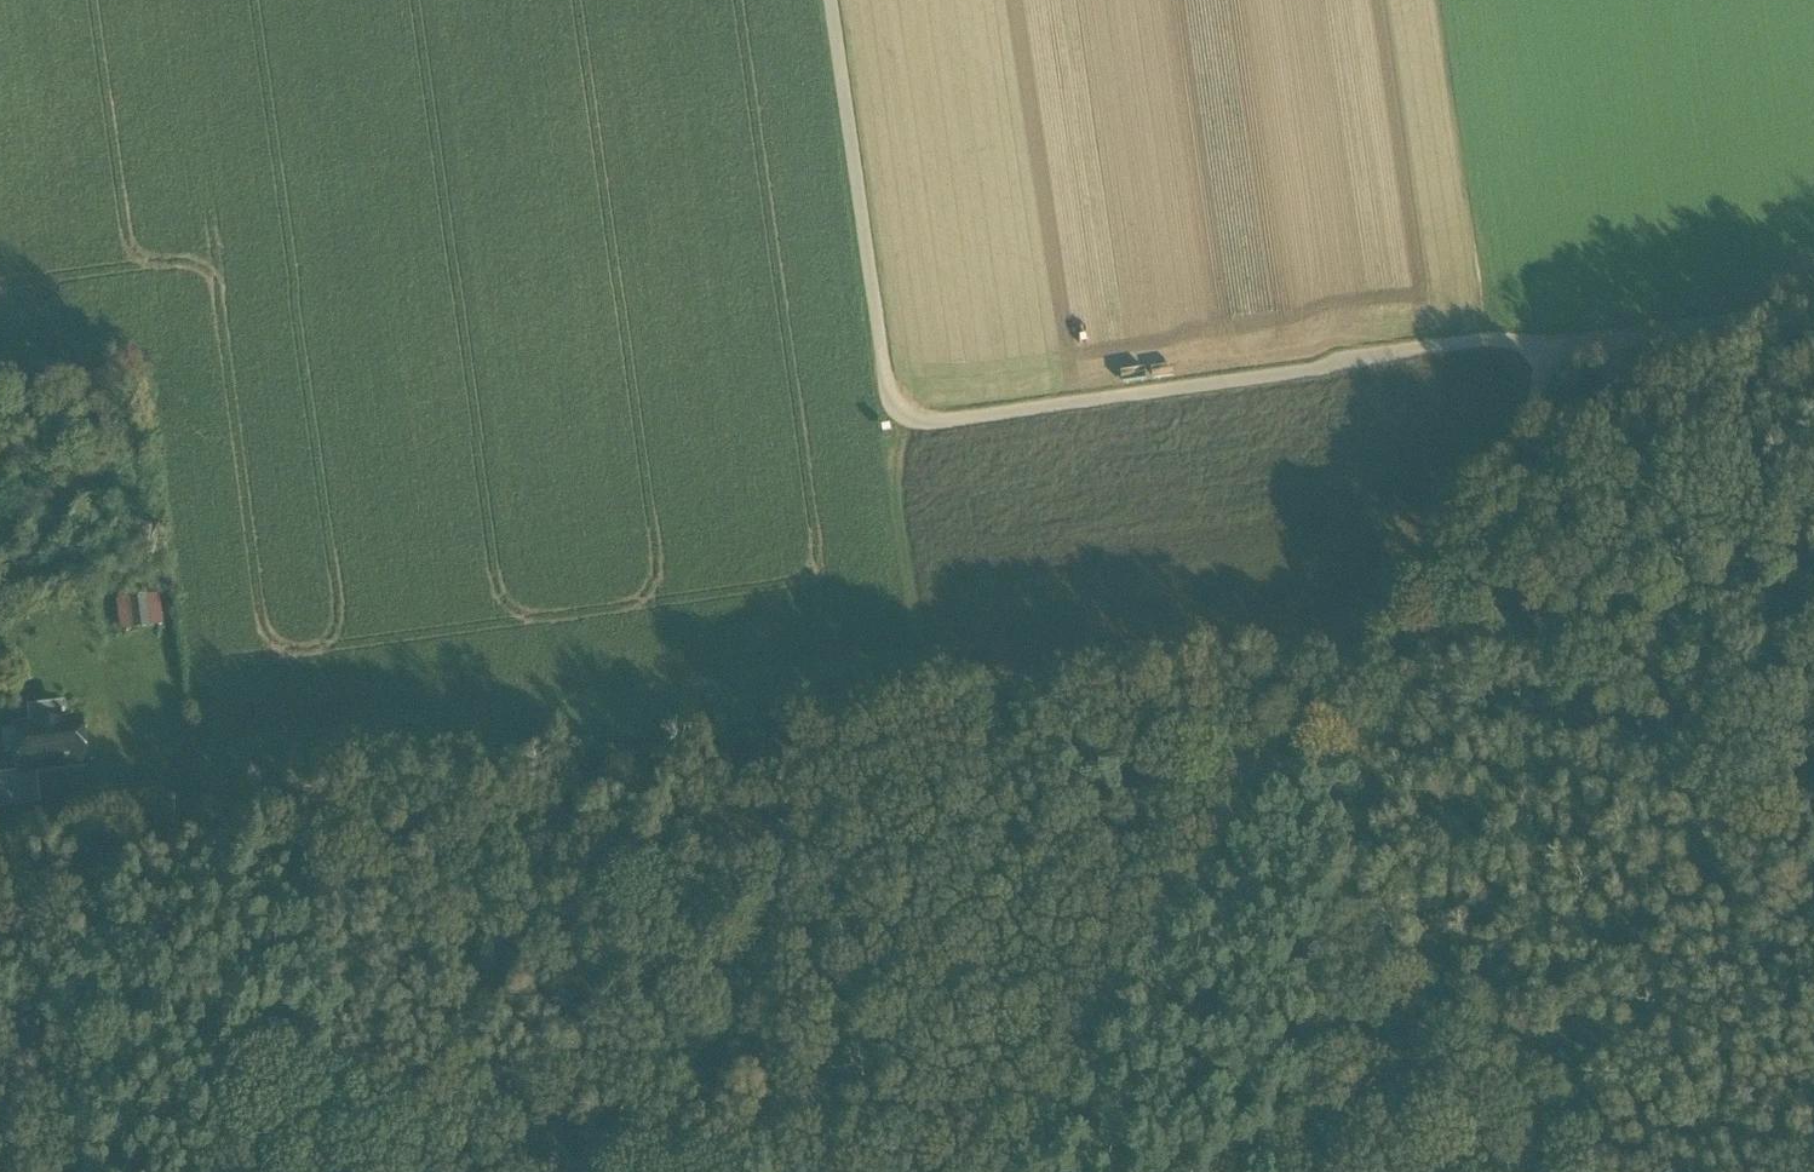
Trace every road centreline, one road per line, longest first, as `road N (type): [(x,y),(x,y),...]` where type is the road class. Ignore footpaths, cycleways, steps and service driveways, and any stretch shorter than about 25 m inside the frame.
road 1 (track): [(1372,632),(146,799)]
road 2 (track): [(1552,349),(1488,341),(928,417),(897,407),(883,378),(829,0)]
road 3 (track): [(1014,1171),(1372,632)]
road 4 (track): [(1372,632),(1540,386),(1552,349)]
road 5 (track): [(1813,314),(1552,349)]

